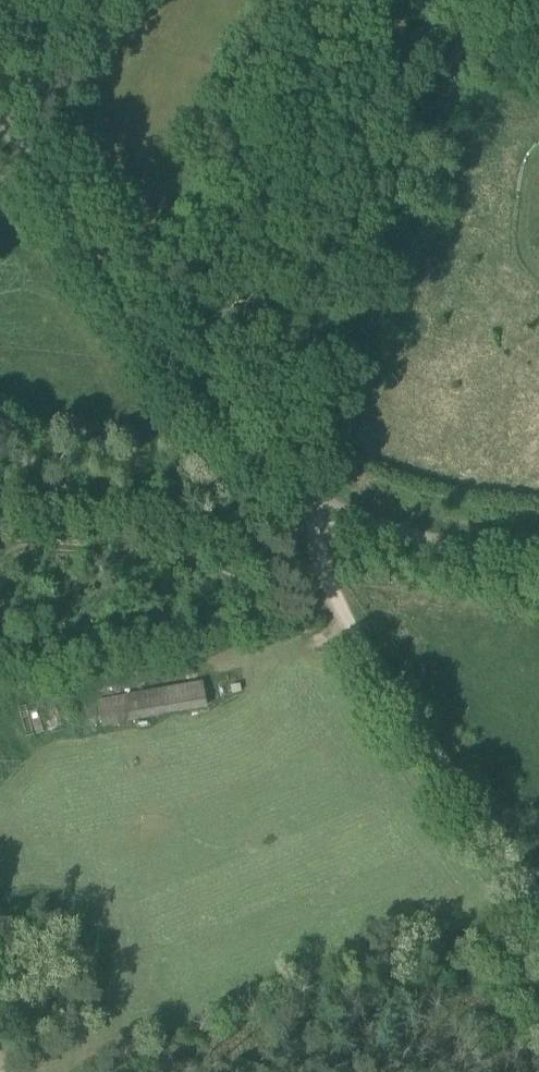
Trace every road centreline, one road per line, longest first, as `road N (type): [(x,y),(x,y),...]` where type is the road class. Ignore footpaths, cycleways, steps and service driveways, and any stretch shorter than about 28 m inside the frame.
road 1 (unclassified): [(538,560),(365,534),(313,515),(227,448),(0,129)]
road 2 (track): [(538,892),(324,577),(313,515)]

